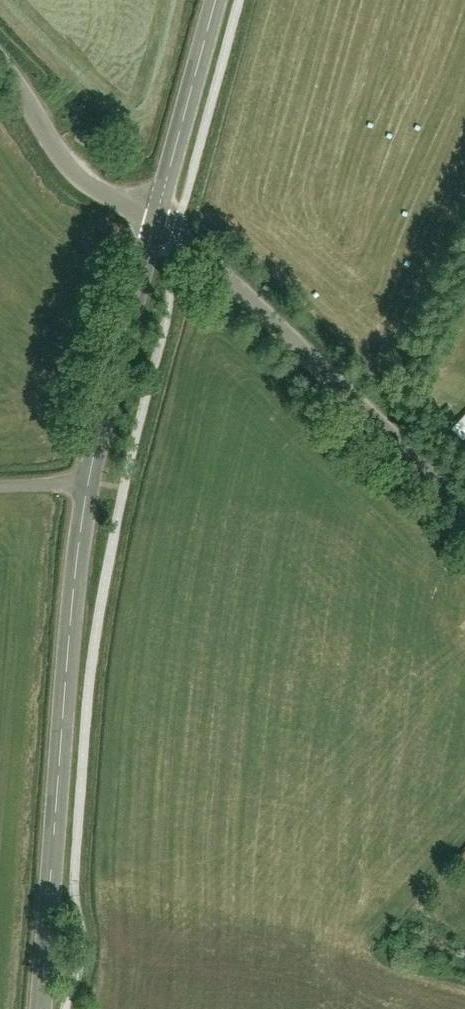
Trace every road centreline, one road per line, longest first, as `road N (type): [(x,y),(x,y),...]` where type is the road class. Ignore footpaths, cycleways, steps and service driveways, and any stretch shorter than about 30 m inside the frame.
road 1 (tertiary): [(156,218),(82,523),(41,1008)]
road 2 (unclassified): [(464,507),(156,218)]
road 3 (unclassified): [(156,218),(73,172),(0,61)]
road 4 (tertiary): [(215,0),(156,218)]

